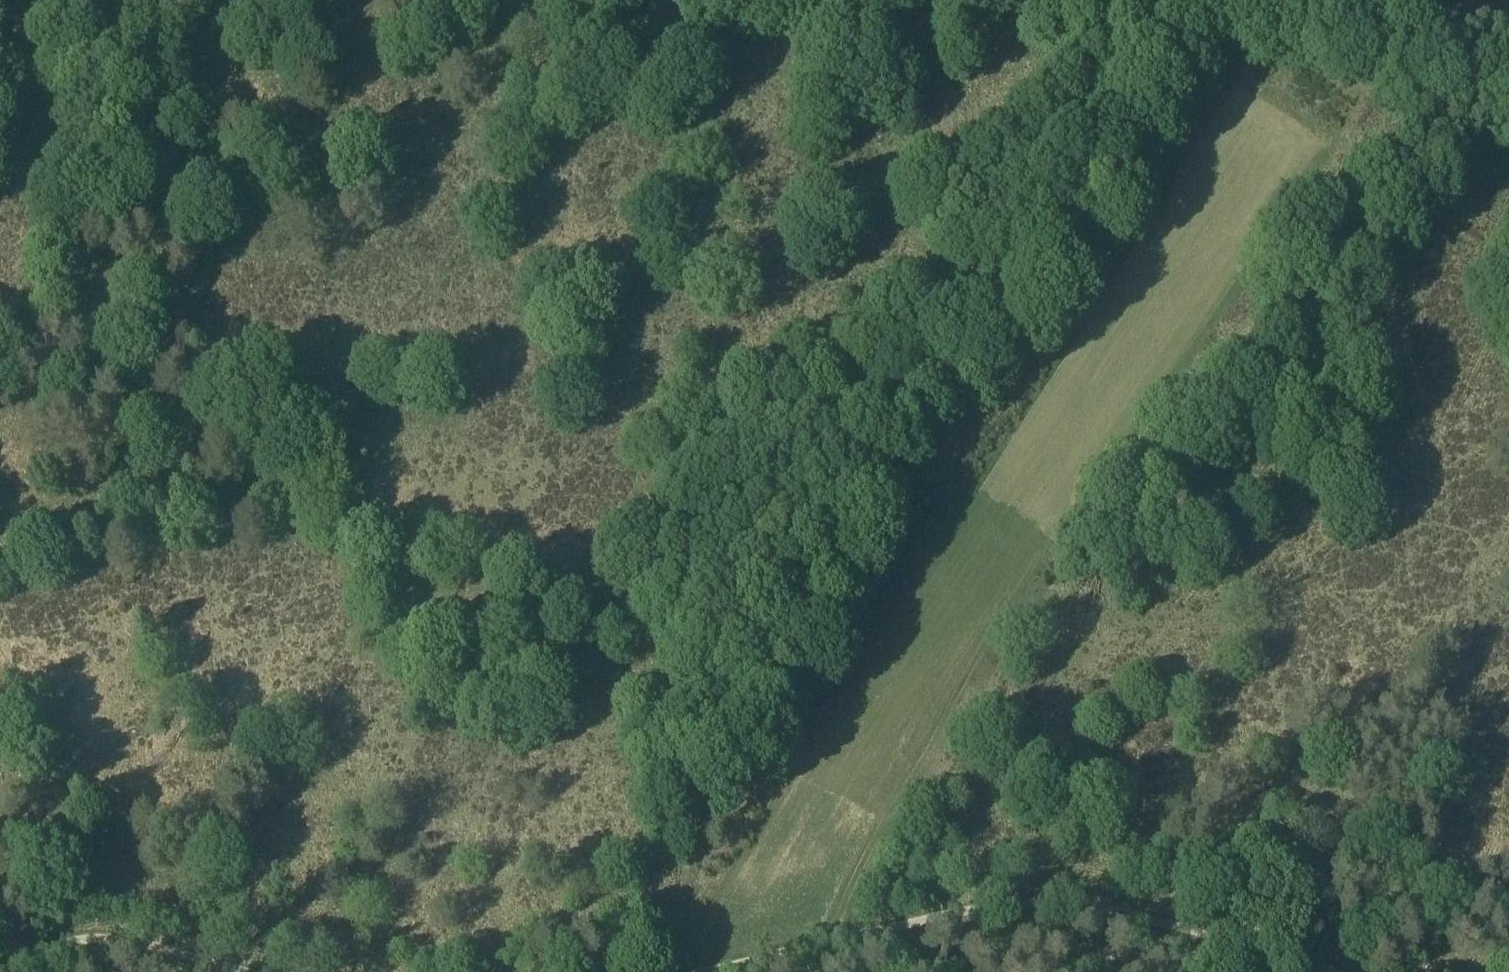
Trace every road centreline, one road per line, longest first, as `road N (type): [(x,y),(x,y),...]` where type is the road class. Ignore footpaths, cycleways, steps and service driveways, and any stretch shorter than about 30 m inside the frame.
road 1 (track): [(715,971),(1039,902),(1338,971)]
road 2 (track): [(1057,568),(891,827),(837,941)]
road 3 (track): [(10,971),(62,944),(101,939),(242,971)]

